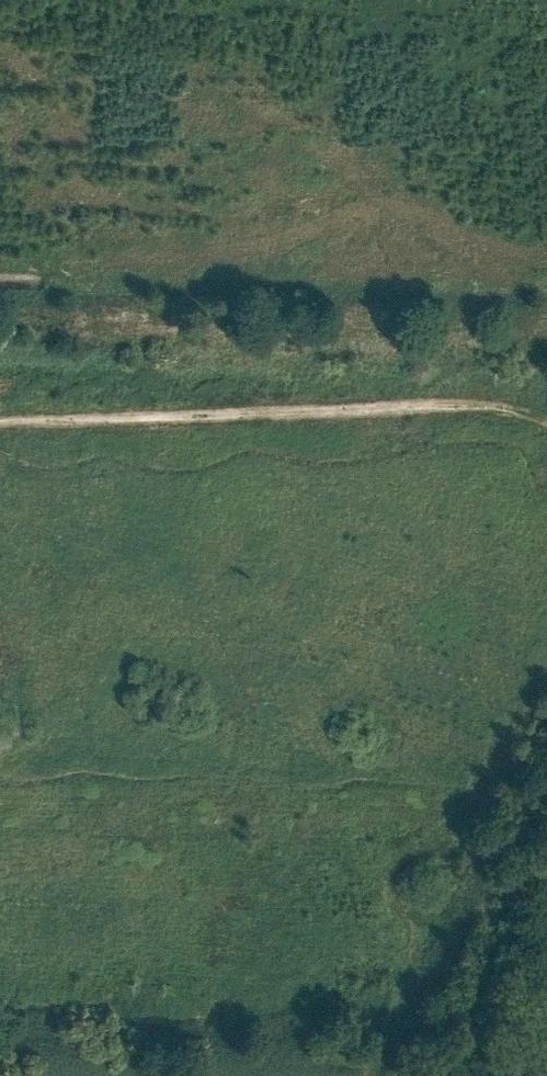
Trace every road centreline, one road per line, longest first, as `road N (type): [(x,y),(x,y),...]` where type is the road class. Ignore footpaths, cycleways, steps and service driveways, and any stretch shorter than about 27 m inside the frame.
road 1 (track): [(0,423),(508,411),(546,423)]
road 2 (track): [(385,1075),(424,944),(421,914),(398,874),(412,861),(466,848),(498,750),(546,656)]

